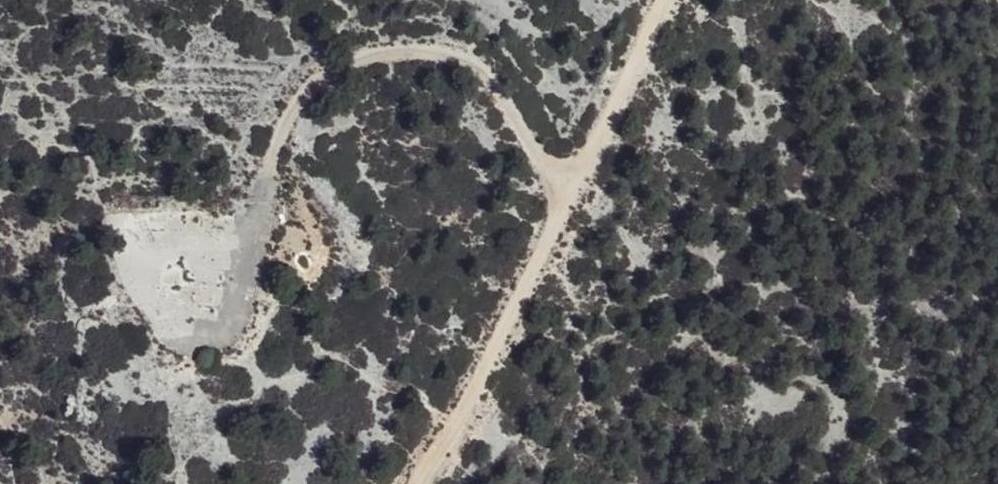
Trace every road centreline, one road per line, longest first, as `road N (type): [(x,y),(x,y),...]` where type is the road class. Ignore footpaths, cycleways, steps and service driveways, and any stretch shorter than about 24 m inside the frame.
road 1 (track): [(567,189),(489,84),(444,52),(391,49),(323,78),(283,118),(244,242),(242,291),(217,325),(182,333),(150,310),(137,278),(149,257),(221,248)]
road 2 (track): [(682,0),(672,40),(567,189),(491,372),(424,483)]

